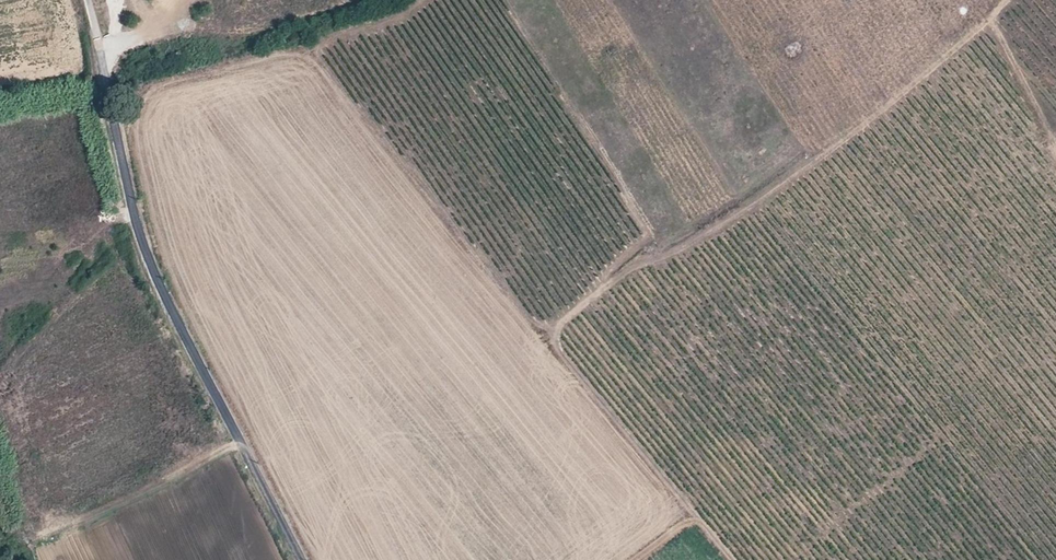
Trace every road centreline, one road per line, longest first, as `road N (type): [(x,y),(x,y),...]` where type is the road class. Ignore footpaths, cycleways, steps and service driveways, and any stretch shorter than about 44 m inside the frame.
road 1 (unclassified): [(86,0),(139,237),(302,559)]

